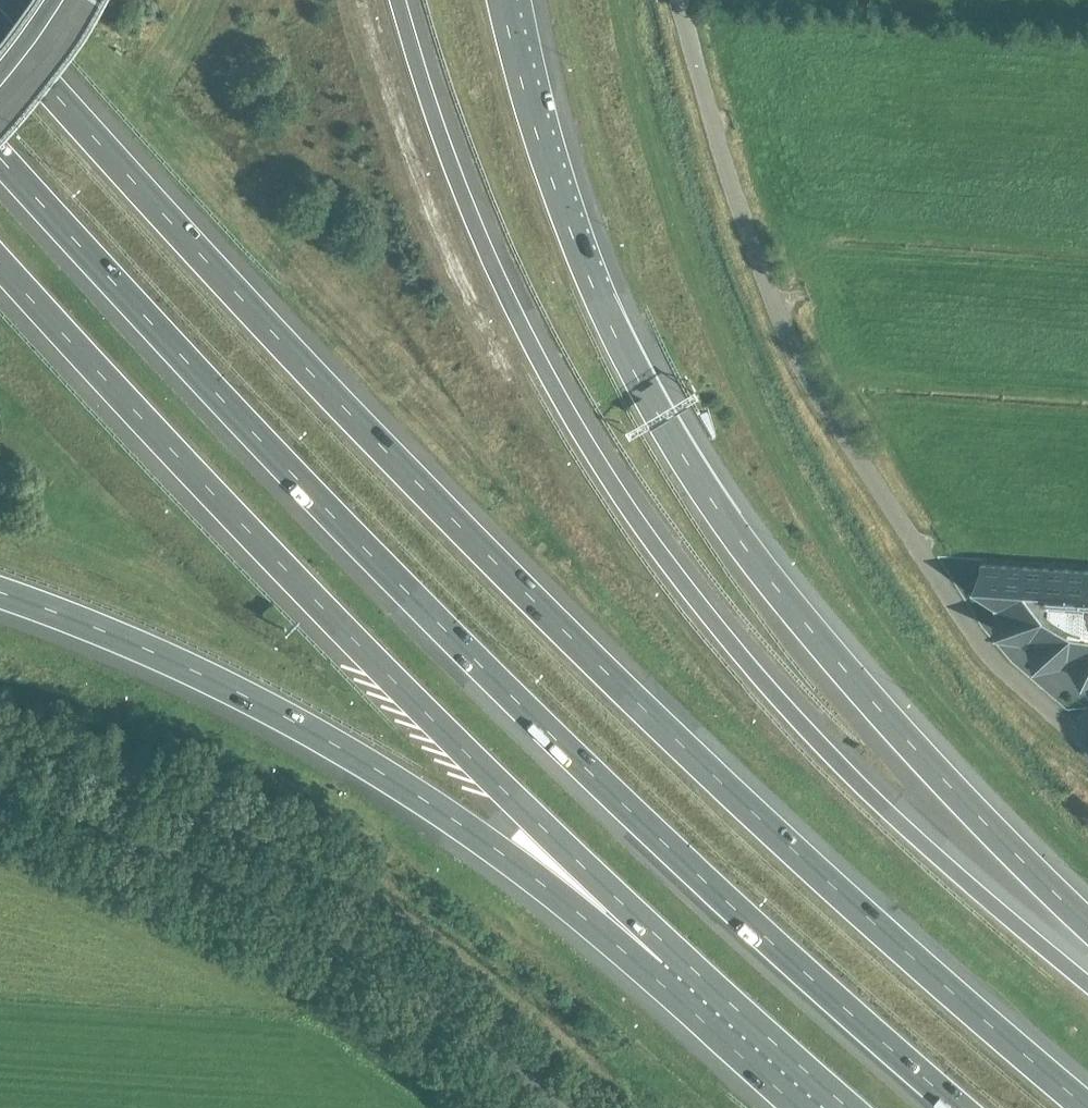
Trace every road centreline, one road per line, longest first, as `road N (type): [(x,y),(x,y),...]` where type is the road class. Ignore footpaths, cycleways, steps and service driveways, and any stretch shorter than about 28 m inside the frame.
road 1 (motorway): [(1087,1103),(939,983),(451,522),(0,34)]
road 2 (motorway): [(0,154),(396,584),(962,1107)]
road 3 (motorway): [(1087,989),(877,806),(722,639),(658,554),(524,342),(457,195),(397,0)]
road 4 (motorway): [(1087,939),(1002,856),(768,593),(709,505),(613,333),(584,263),(532,119),(502,0)]
road 5 (motorway): [(0,257),(347,634),(698,975)]
road 6 (unclassified): [(675,0),(783,334),(931,576),(1087,758)]
road 7 (motorway): [(0,590),(131,640),(287,716),(698,975)]
road 8 (unclassified): [(0,782),(270,890),(383,958),(582,1107)]
road 9 (motorway): [(698,975),(849,1107)]

